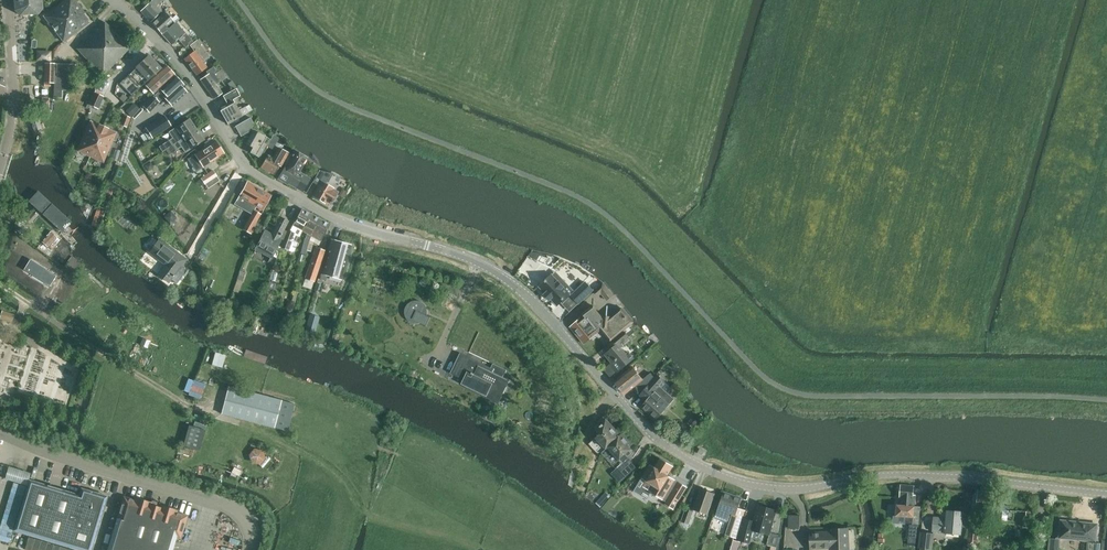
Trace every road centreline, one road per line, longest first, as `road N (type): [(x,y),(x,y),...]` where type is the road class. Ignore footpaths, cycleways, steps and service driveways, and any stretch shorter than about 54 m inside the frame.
road 1 (unclassified): [(1106,494),(898,475),(795,489),(730,479),(685,459),(504,277),(332,216),(246,166),(173,59),(117,0)]
road 2 (residential): [(0,432),(246,510),(254,530),(249,549)]
road 3 (track): [(238,424),(177,400),(0,285)]
road 4 (unclassified): [(0,171),(14,90),(10,0)]

